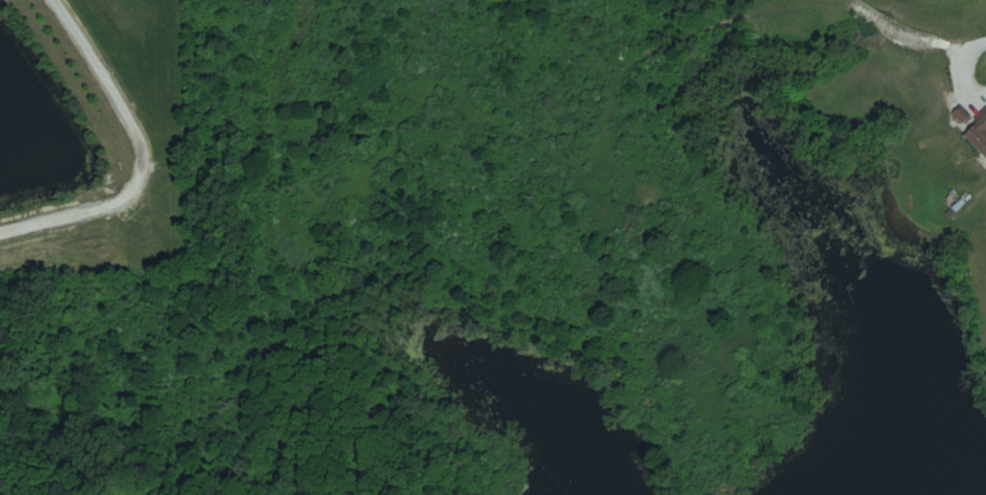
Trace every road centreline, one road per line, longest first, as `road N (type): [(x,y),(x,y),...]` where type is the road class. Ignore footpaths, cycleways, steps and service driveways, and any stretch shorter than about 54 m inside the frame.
road 1 (residential): [(50,0),(137,137),(140,164),(132,192),(0,234)]

